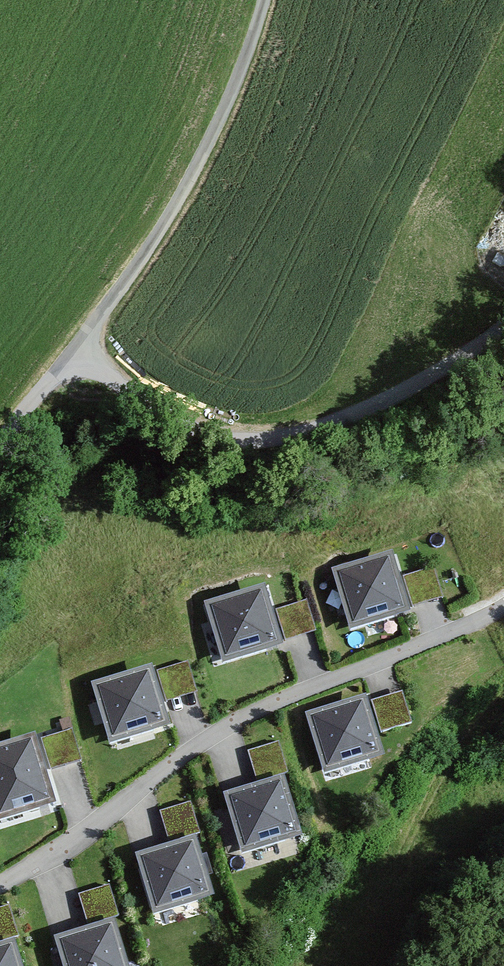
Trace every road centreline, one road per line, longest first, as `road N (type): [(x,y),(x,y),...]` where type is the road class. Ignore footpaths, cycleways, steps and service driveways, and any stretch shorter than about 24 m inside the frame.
road 1 (residential): [(503,607),(247,715),(0,884)]
road 2 (unclassified): [(503,320),(430,379),(263,443),(192,433),(142,406),(74,349)]
road 3 (unclassified): [(264,0),(191,178),(74,349)]
road 4 (unclassified): [(74,349),(0,446)]

